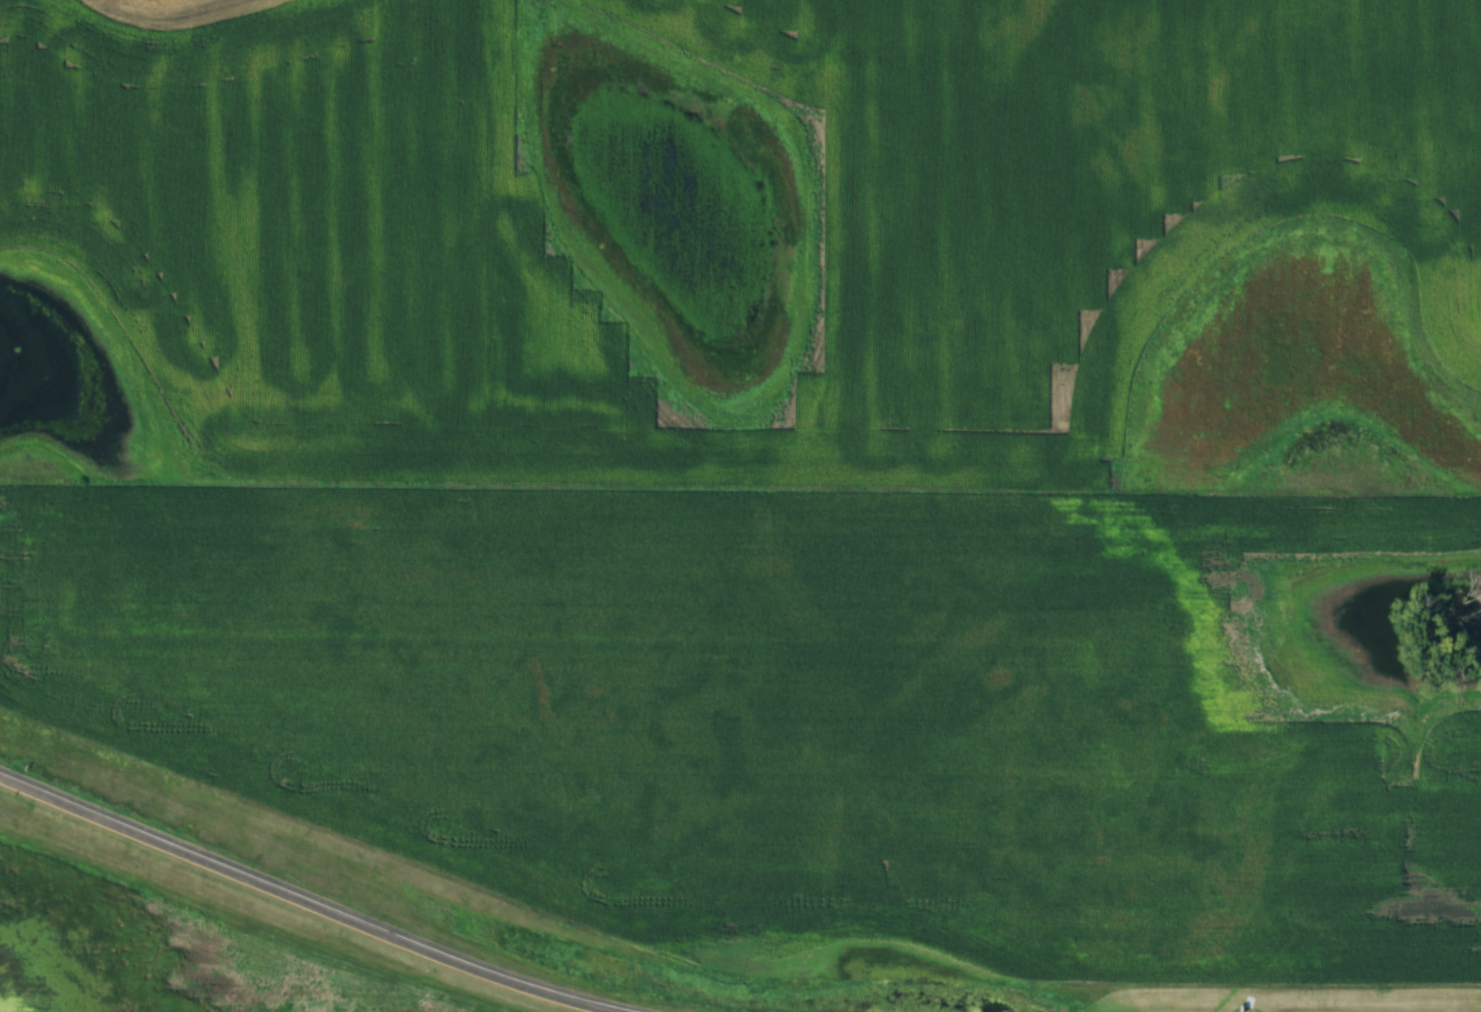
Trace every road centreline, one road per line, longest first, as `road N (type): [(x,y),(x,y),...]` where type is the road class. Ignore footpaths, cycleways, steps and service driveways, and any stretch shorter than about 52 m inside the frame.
road 1 (motorway): [(608,1011),(473,968),(0,779)]

